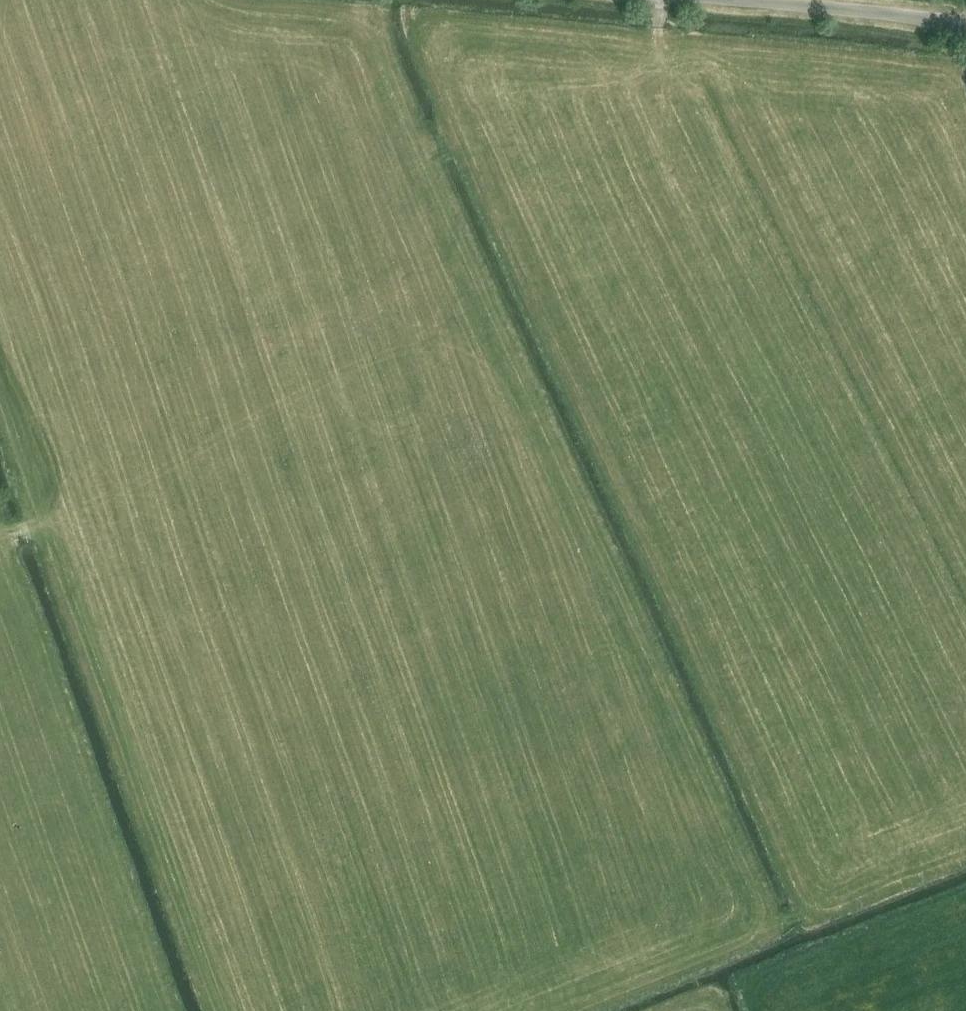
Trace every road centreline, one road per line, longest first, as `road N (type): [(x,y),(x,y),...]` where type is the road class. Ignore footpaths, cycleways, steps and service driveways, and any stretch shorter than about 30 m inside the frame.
road 1 (unclassified): [(965,27),(760,0)]

